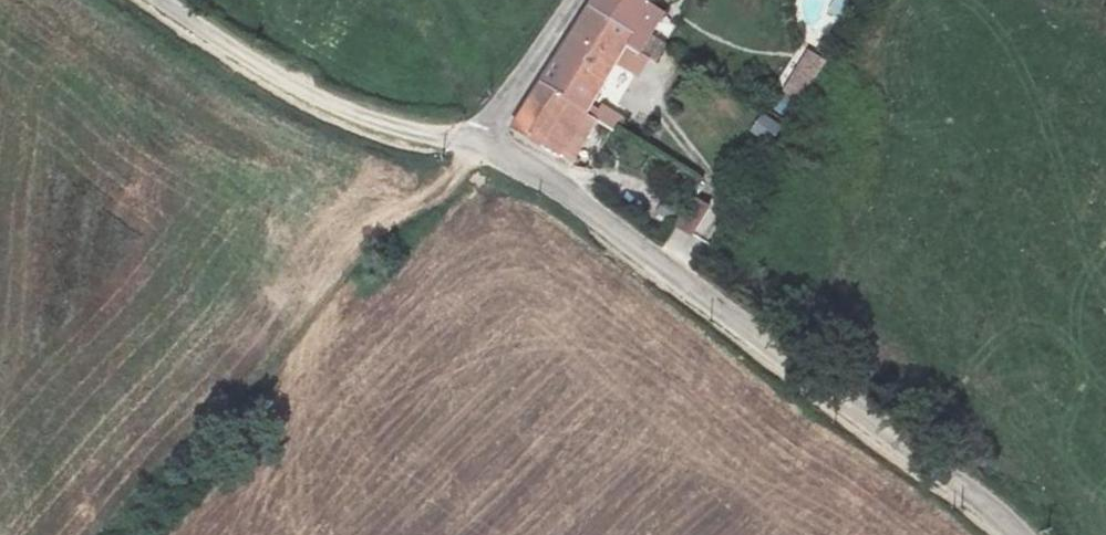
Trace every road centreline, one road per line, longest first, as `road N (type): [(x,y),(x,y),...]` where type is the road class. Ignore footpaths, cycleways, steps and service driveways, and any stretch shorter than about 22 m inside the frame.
road 1 (unclassified): [(1025,534),(634,240),(513,159),(479,147)]
road 2 (track): [(141,534),(363,274),(442,205),(479,147)]
road 3 (unclassified): [(479,147),(350,114),(162,0)]
road 4 (unclassified): [(479,147),(570,0)]

